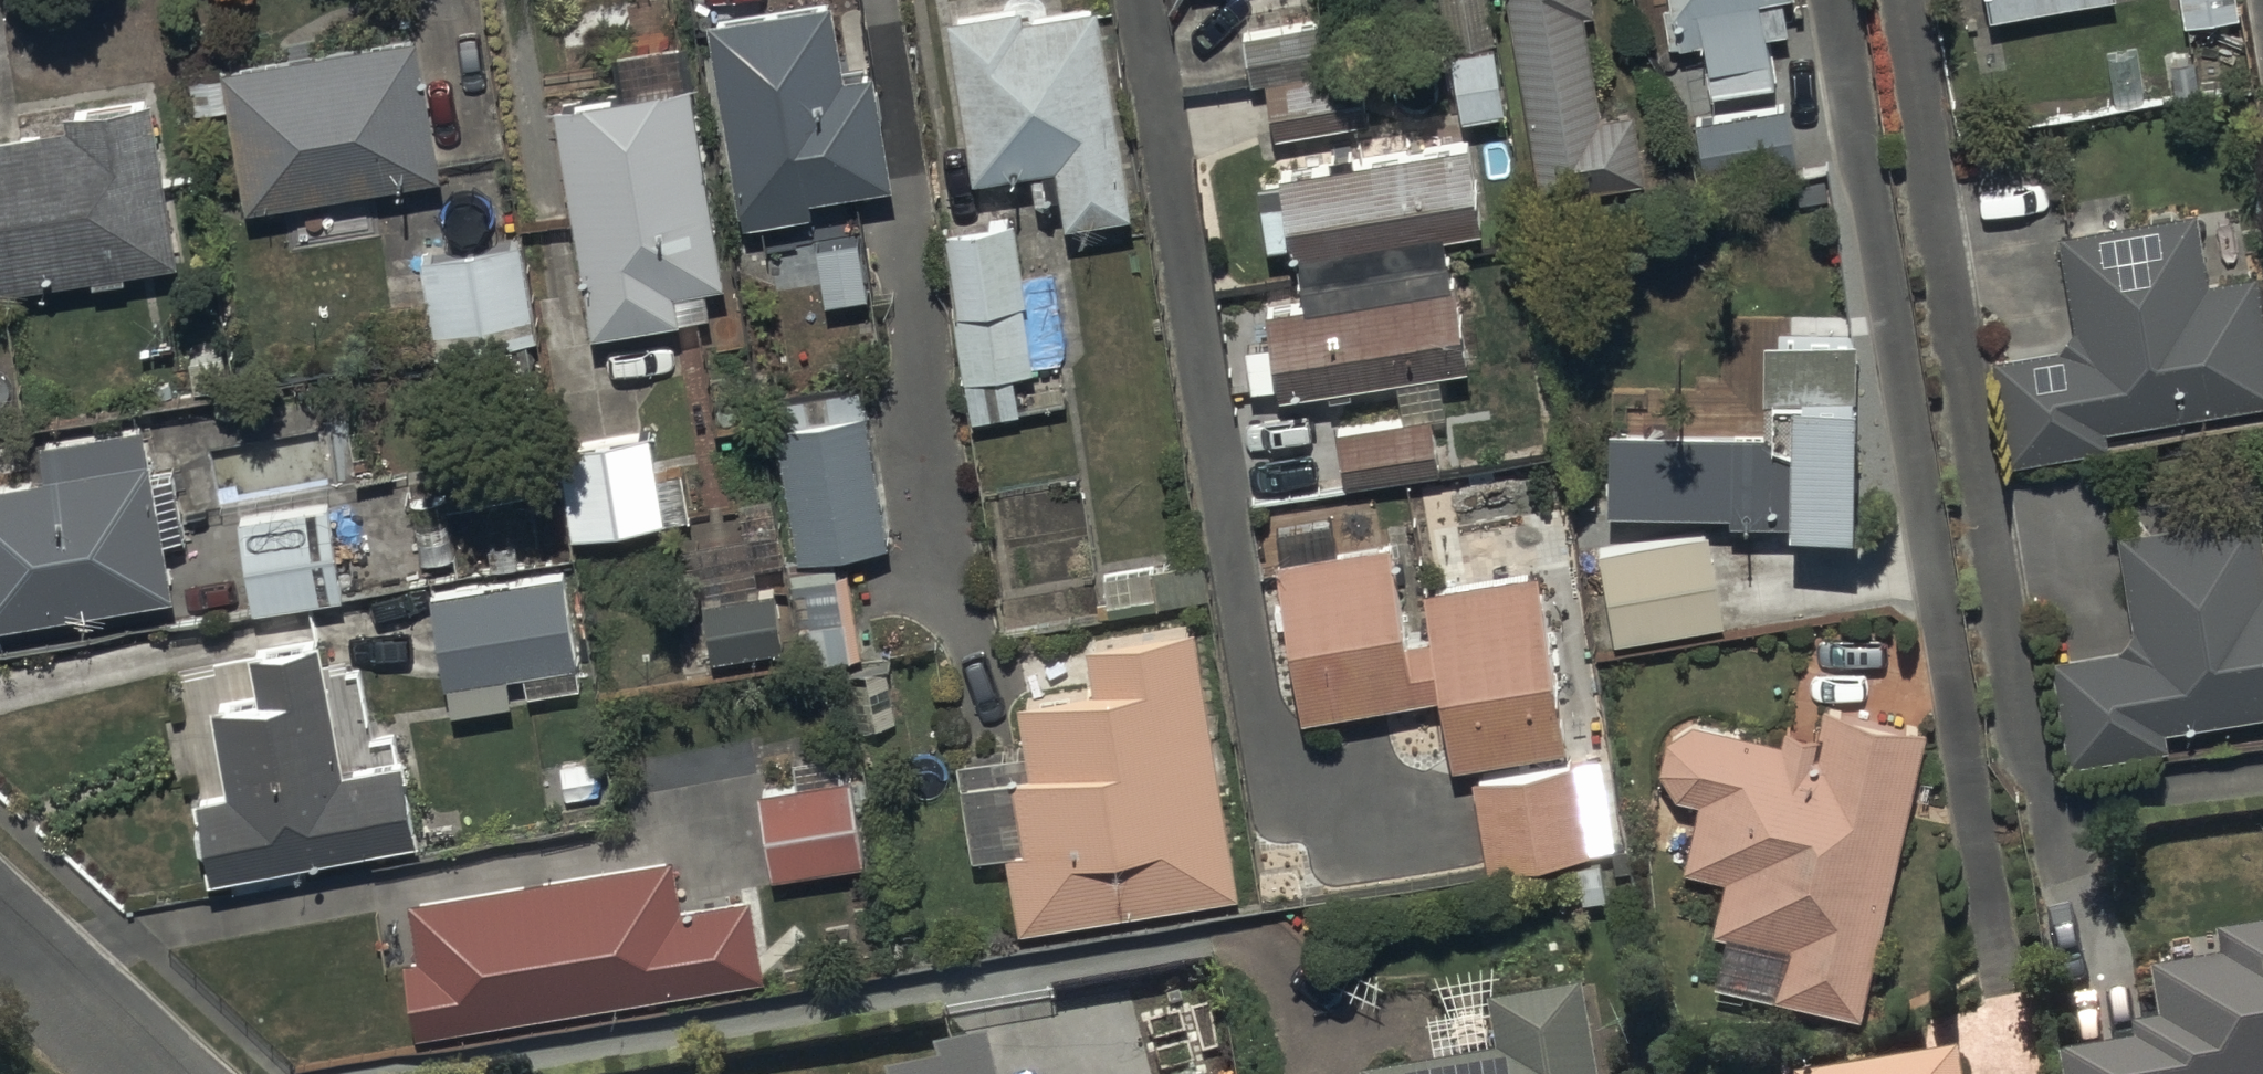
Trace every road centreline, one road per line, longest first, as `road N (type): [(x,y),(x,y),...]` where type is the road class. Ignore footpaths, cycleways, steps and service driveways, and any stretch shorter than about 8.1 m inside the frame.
road 1 (residential): [(0,941),(148,1073)]

